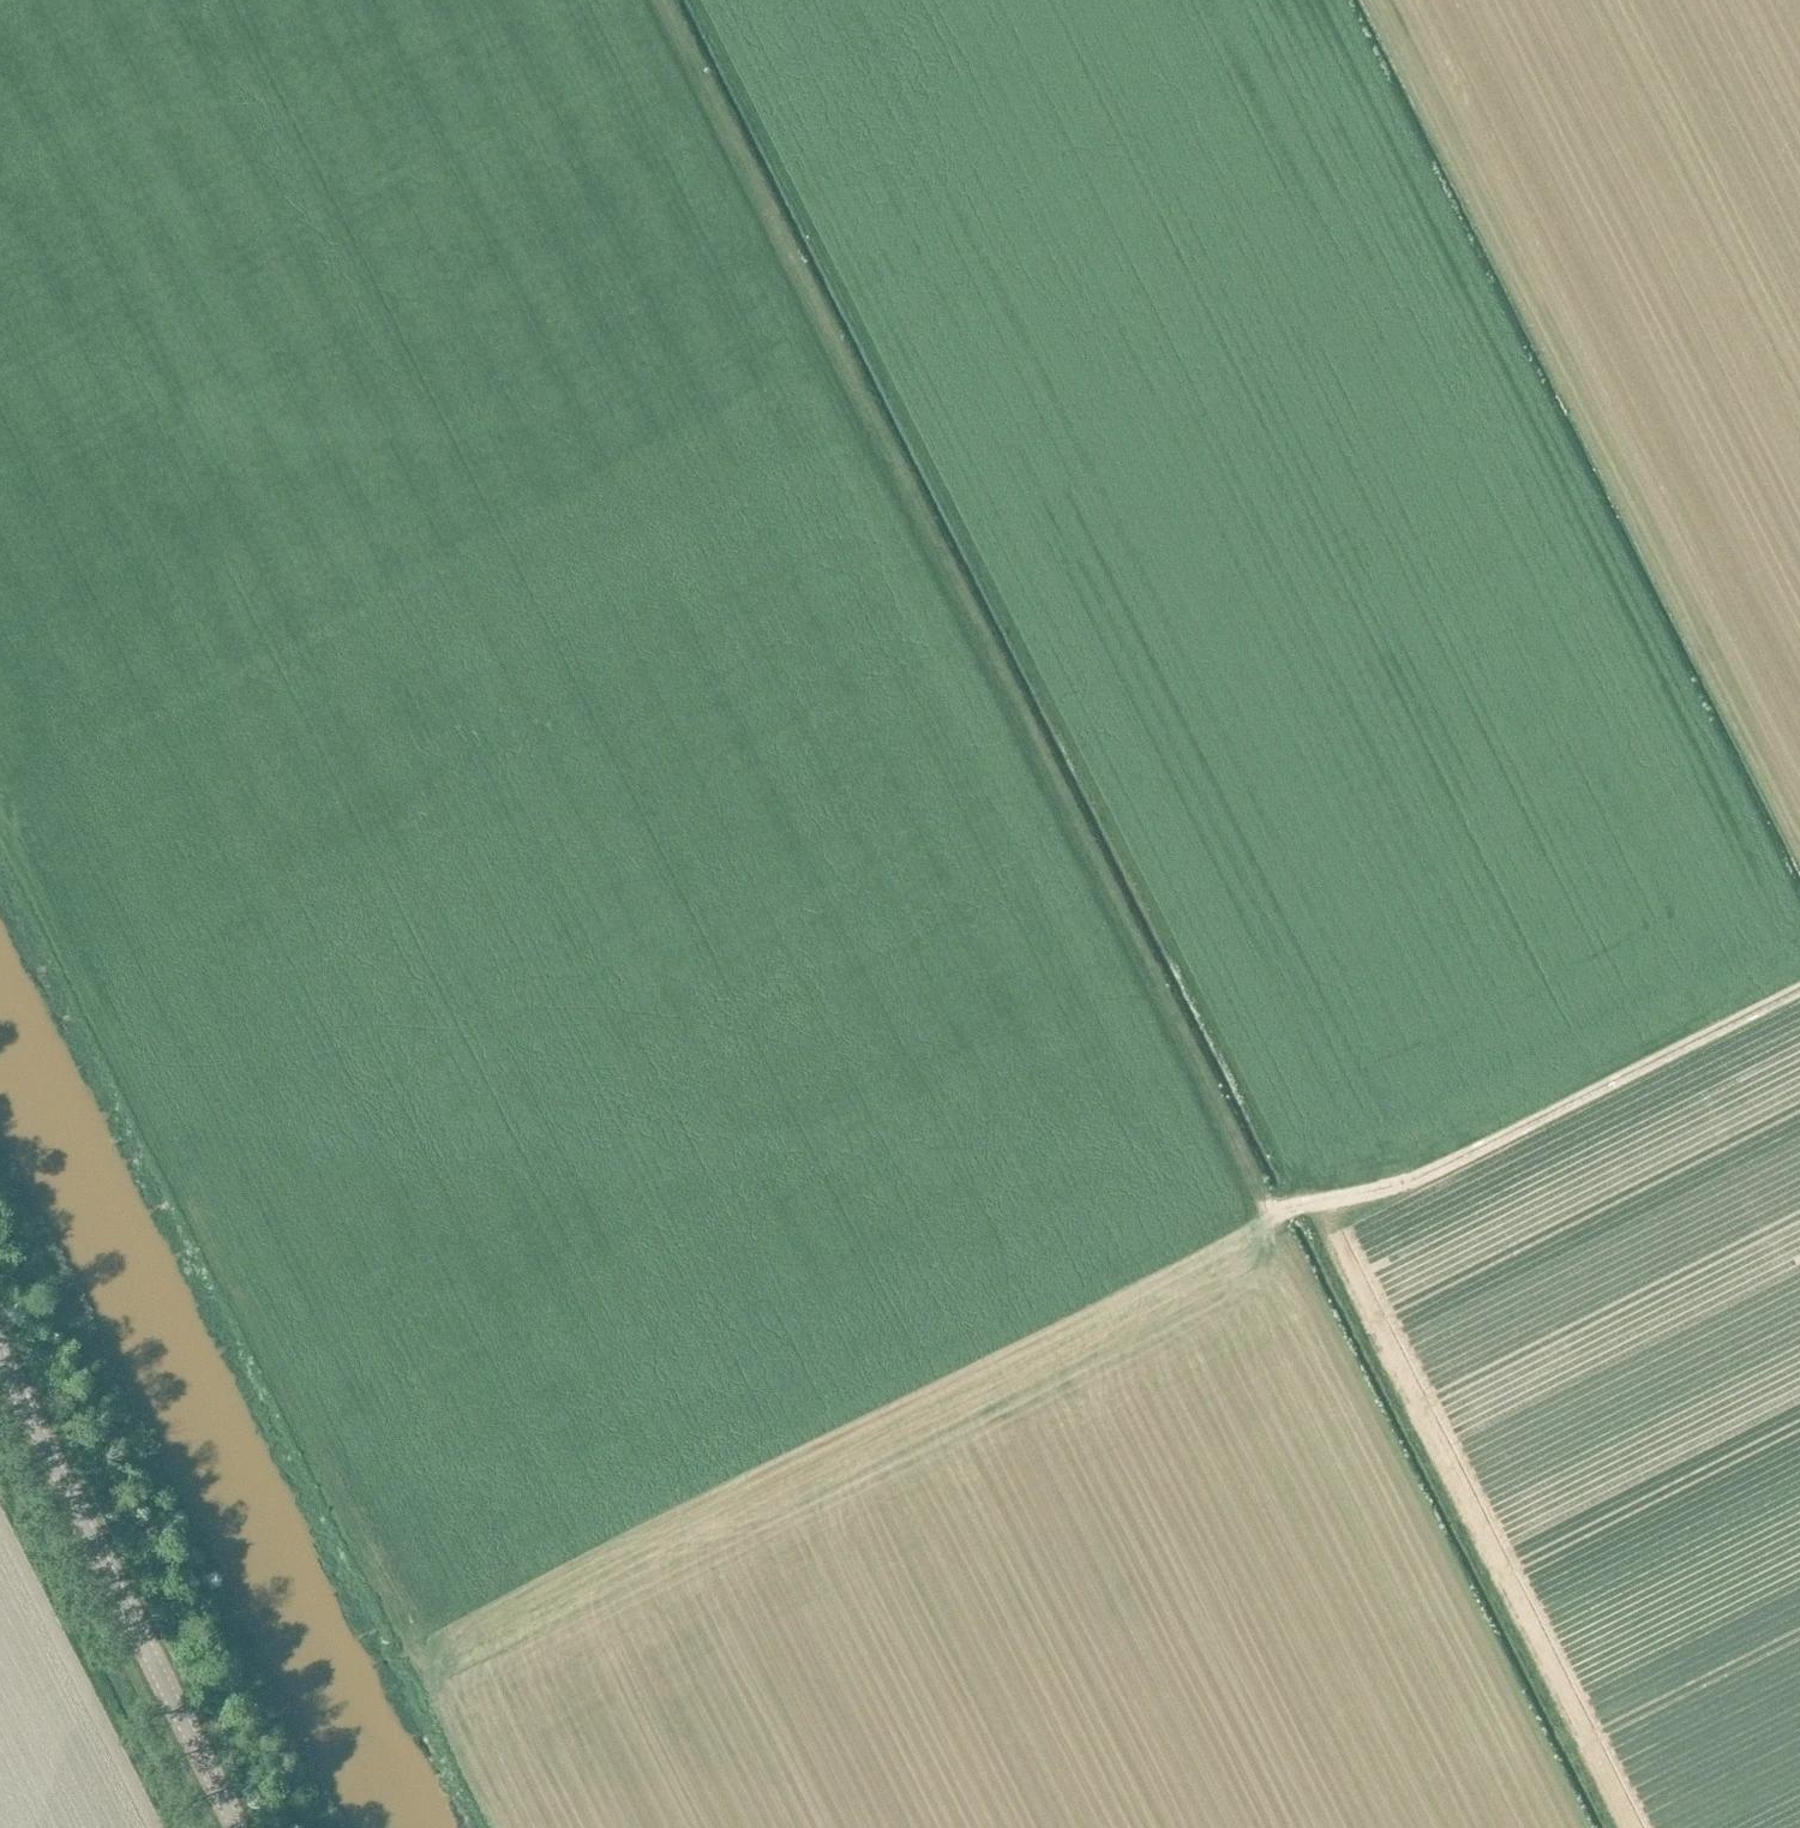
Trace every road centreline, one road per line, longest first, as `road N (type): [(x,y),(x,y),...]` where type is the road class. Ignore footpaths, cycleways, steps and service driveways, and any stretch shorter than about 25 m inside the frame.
road 1 (unclassified): [(238,1827),(0,1353)]

